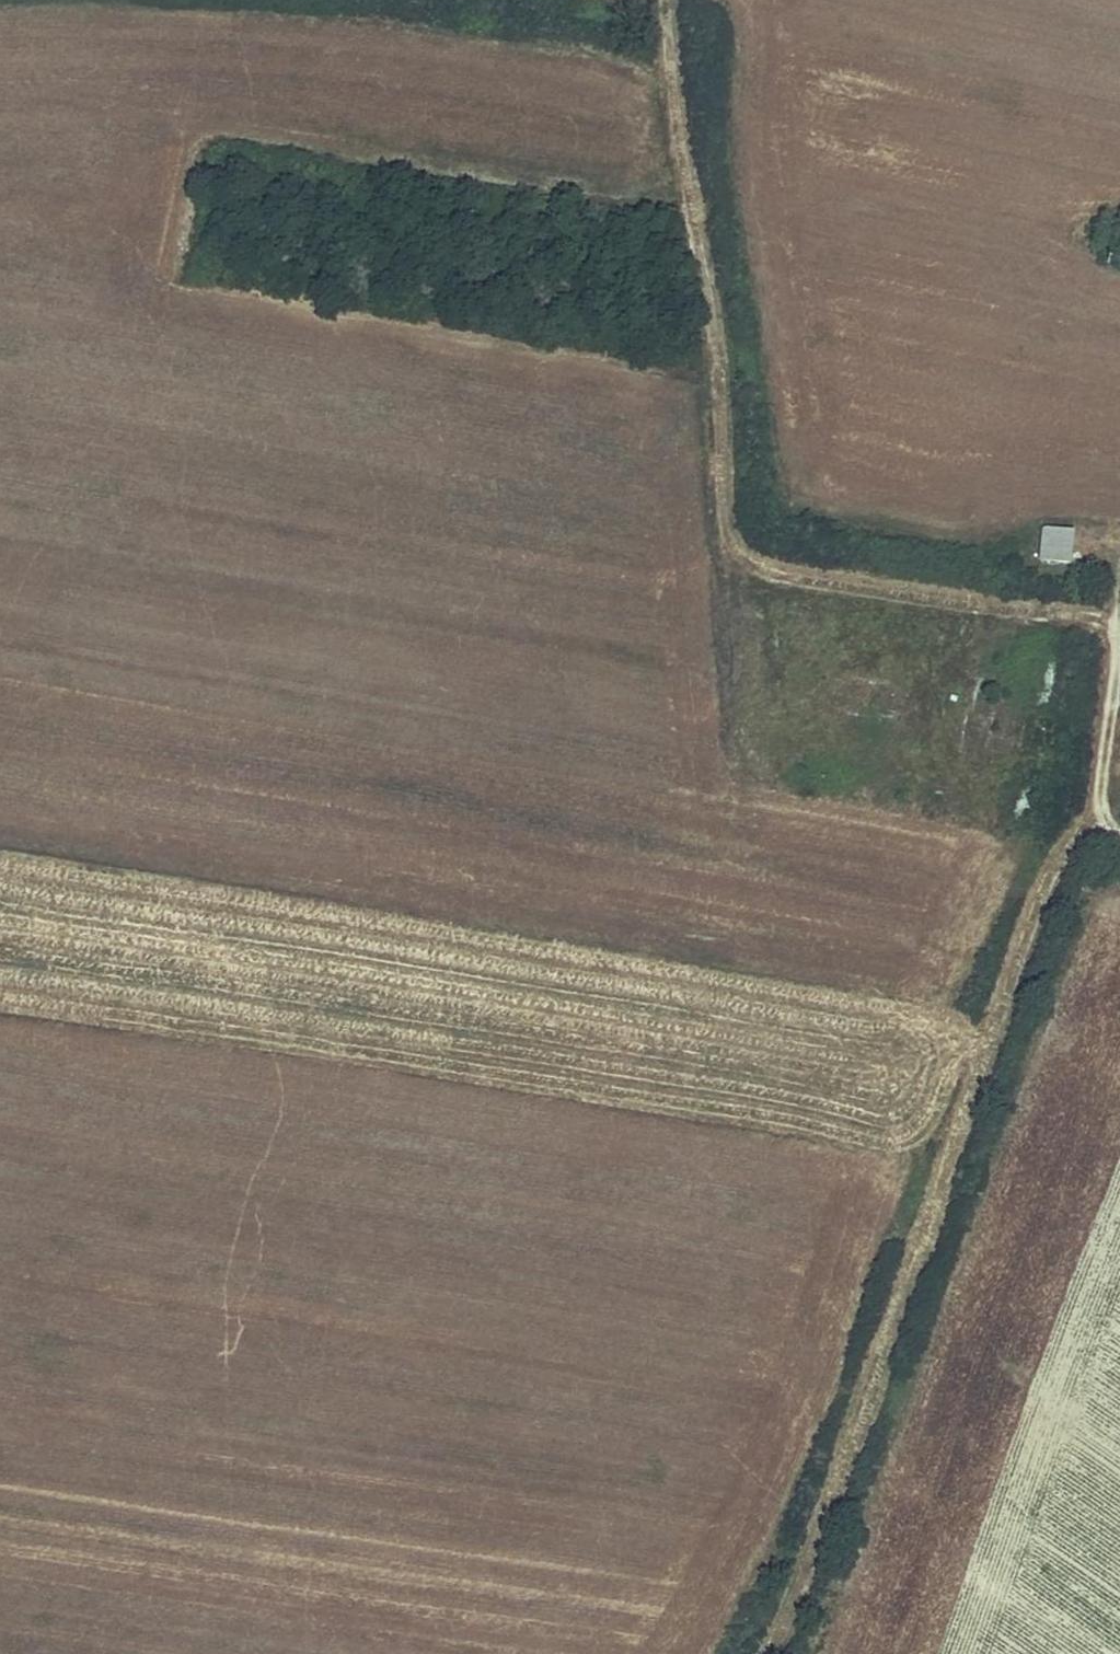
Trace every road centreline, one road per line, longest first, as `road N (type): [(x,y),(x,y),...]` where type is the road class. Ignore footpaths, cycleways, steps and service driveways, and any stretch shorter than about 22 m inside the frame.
road 1 (track): [(667,0),(709,276),(727,527),(751,562),(842,590),(1119,630)]
road 2 (track): [(1119,677),(1112,826),(1119,829)]

